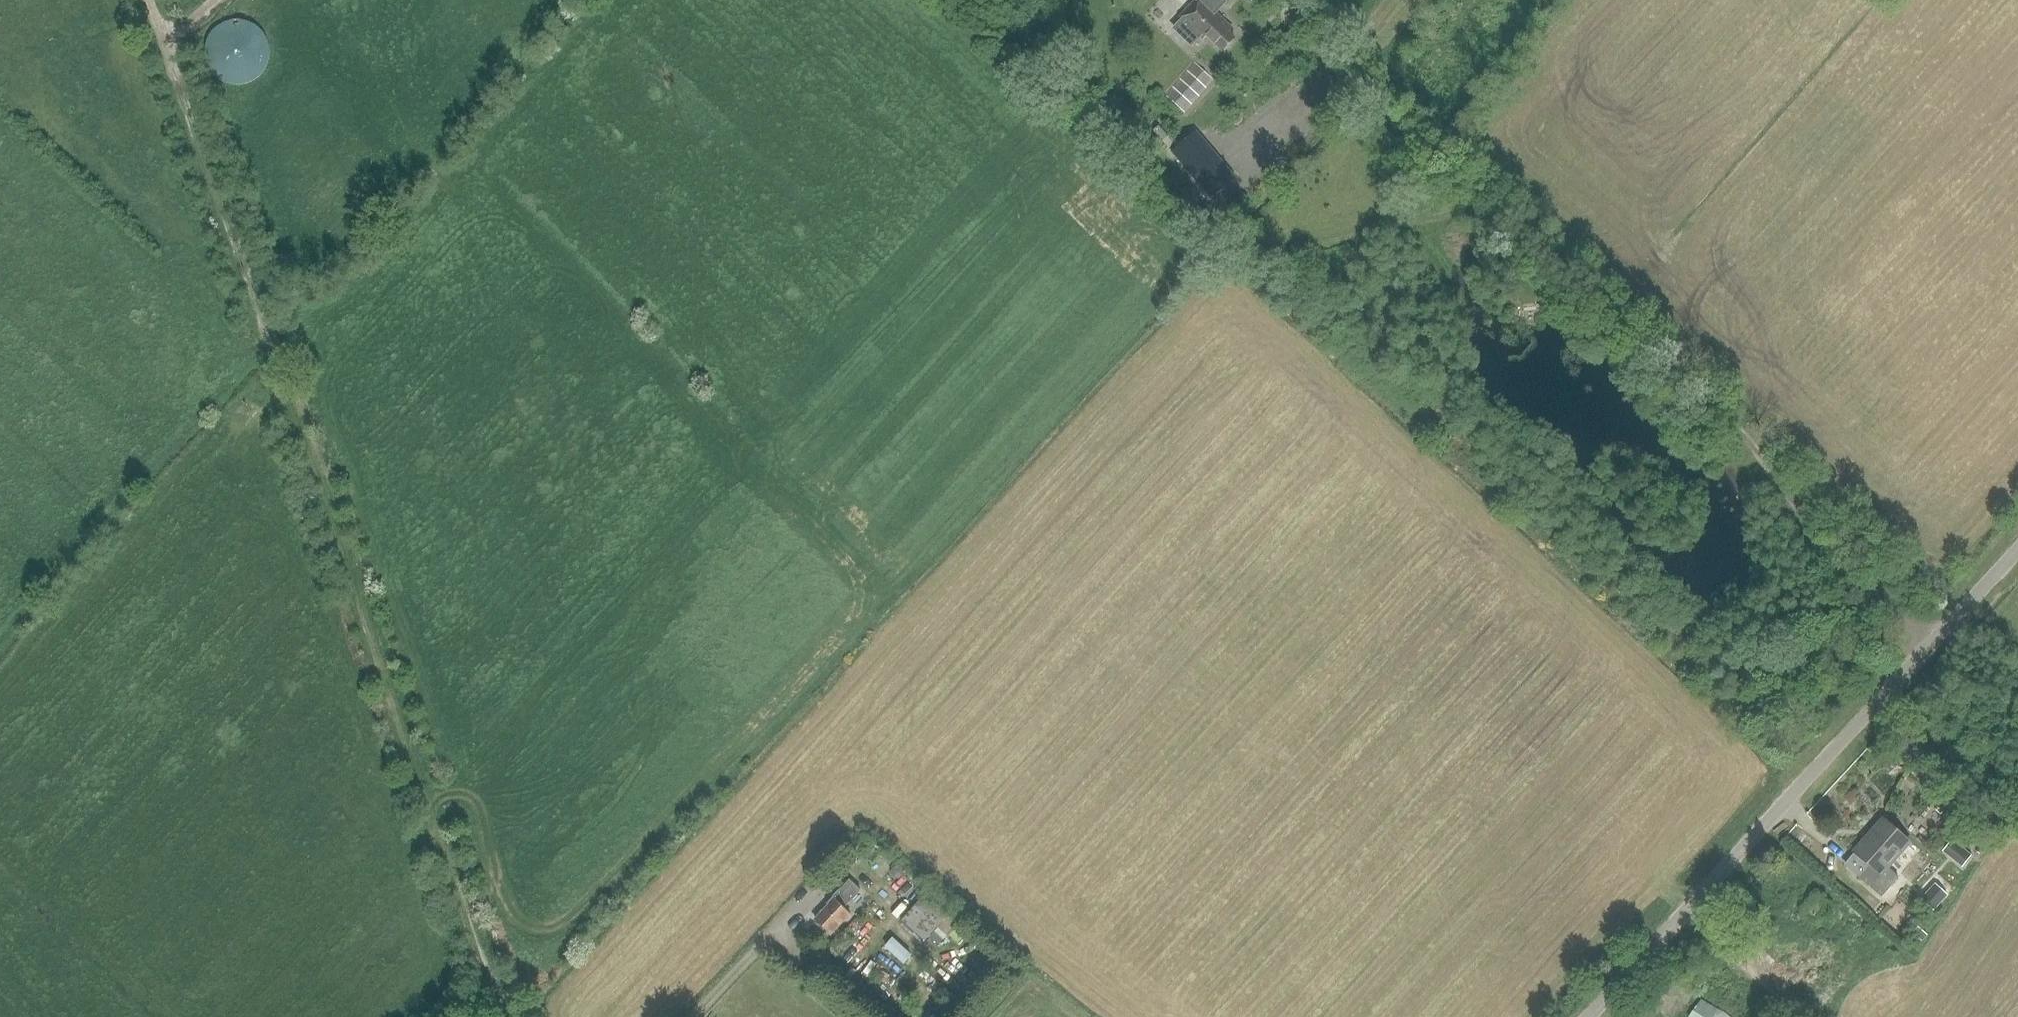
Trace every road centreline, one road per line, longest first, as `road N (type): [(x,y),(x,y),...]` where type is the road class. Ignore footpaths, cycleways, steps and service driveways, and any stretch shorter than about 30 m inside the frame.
road 1 (track): [(1930,644),(1833,554),(1720,412),(1361,75),(1243,144)]
road 2 (unclassified): [(1589,1016),(2017,547)]

